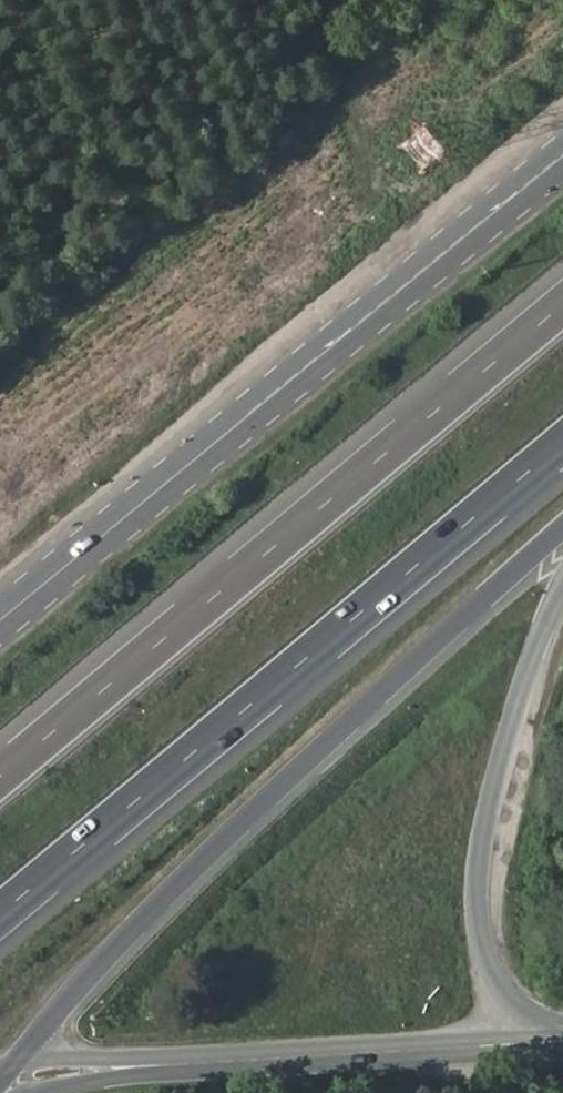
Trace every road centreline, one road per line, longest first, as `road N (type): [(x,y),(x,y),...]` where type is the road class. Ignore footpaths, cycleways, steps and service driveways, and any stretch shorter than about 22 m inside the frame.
road 1 (motorway): [(24,1054),(95,966),(562,528)]
road 2 (motorway): [(0,912),(562,443)]
road 3 (motorway): [(562,301),(0,767)]
road 4 (secondary): [(562,157),(0,619)]
road 5 (motorway): [(559,1038),(511,1003),(493,972),(481,922),(484,854),(501,773),(562,591)]
road 6 (tertiary): [(559,1038),(172,1063)]
road 7 (tertiary): [(172,1063),(24,1054)]
road 8 (tertiary): [(45,1092),(172,1063)]

